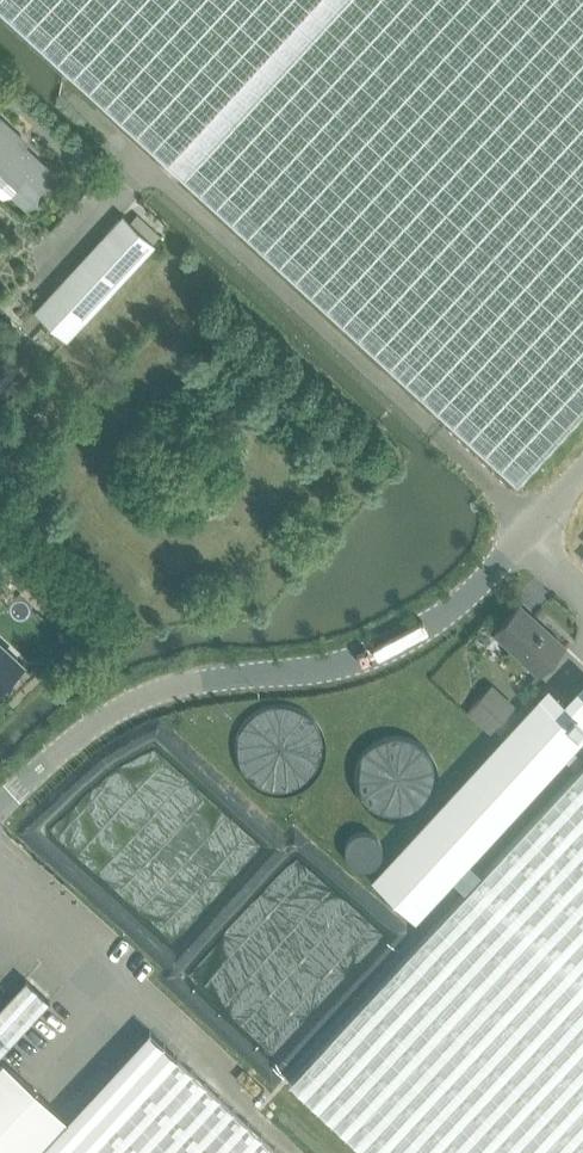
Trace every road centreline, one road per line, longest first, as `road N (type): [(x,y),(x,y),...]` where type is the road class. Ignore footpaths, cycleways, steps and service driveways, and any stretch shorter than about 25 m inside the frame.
road 1 (unclassified): [(0,804),(55,740),(131,690),(200,669),(308,665),(378,647),(529,536)]
road 2 (unclassified): [(297,1152),(0,878)]

